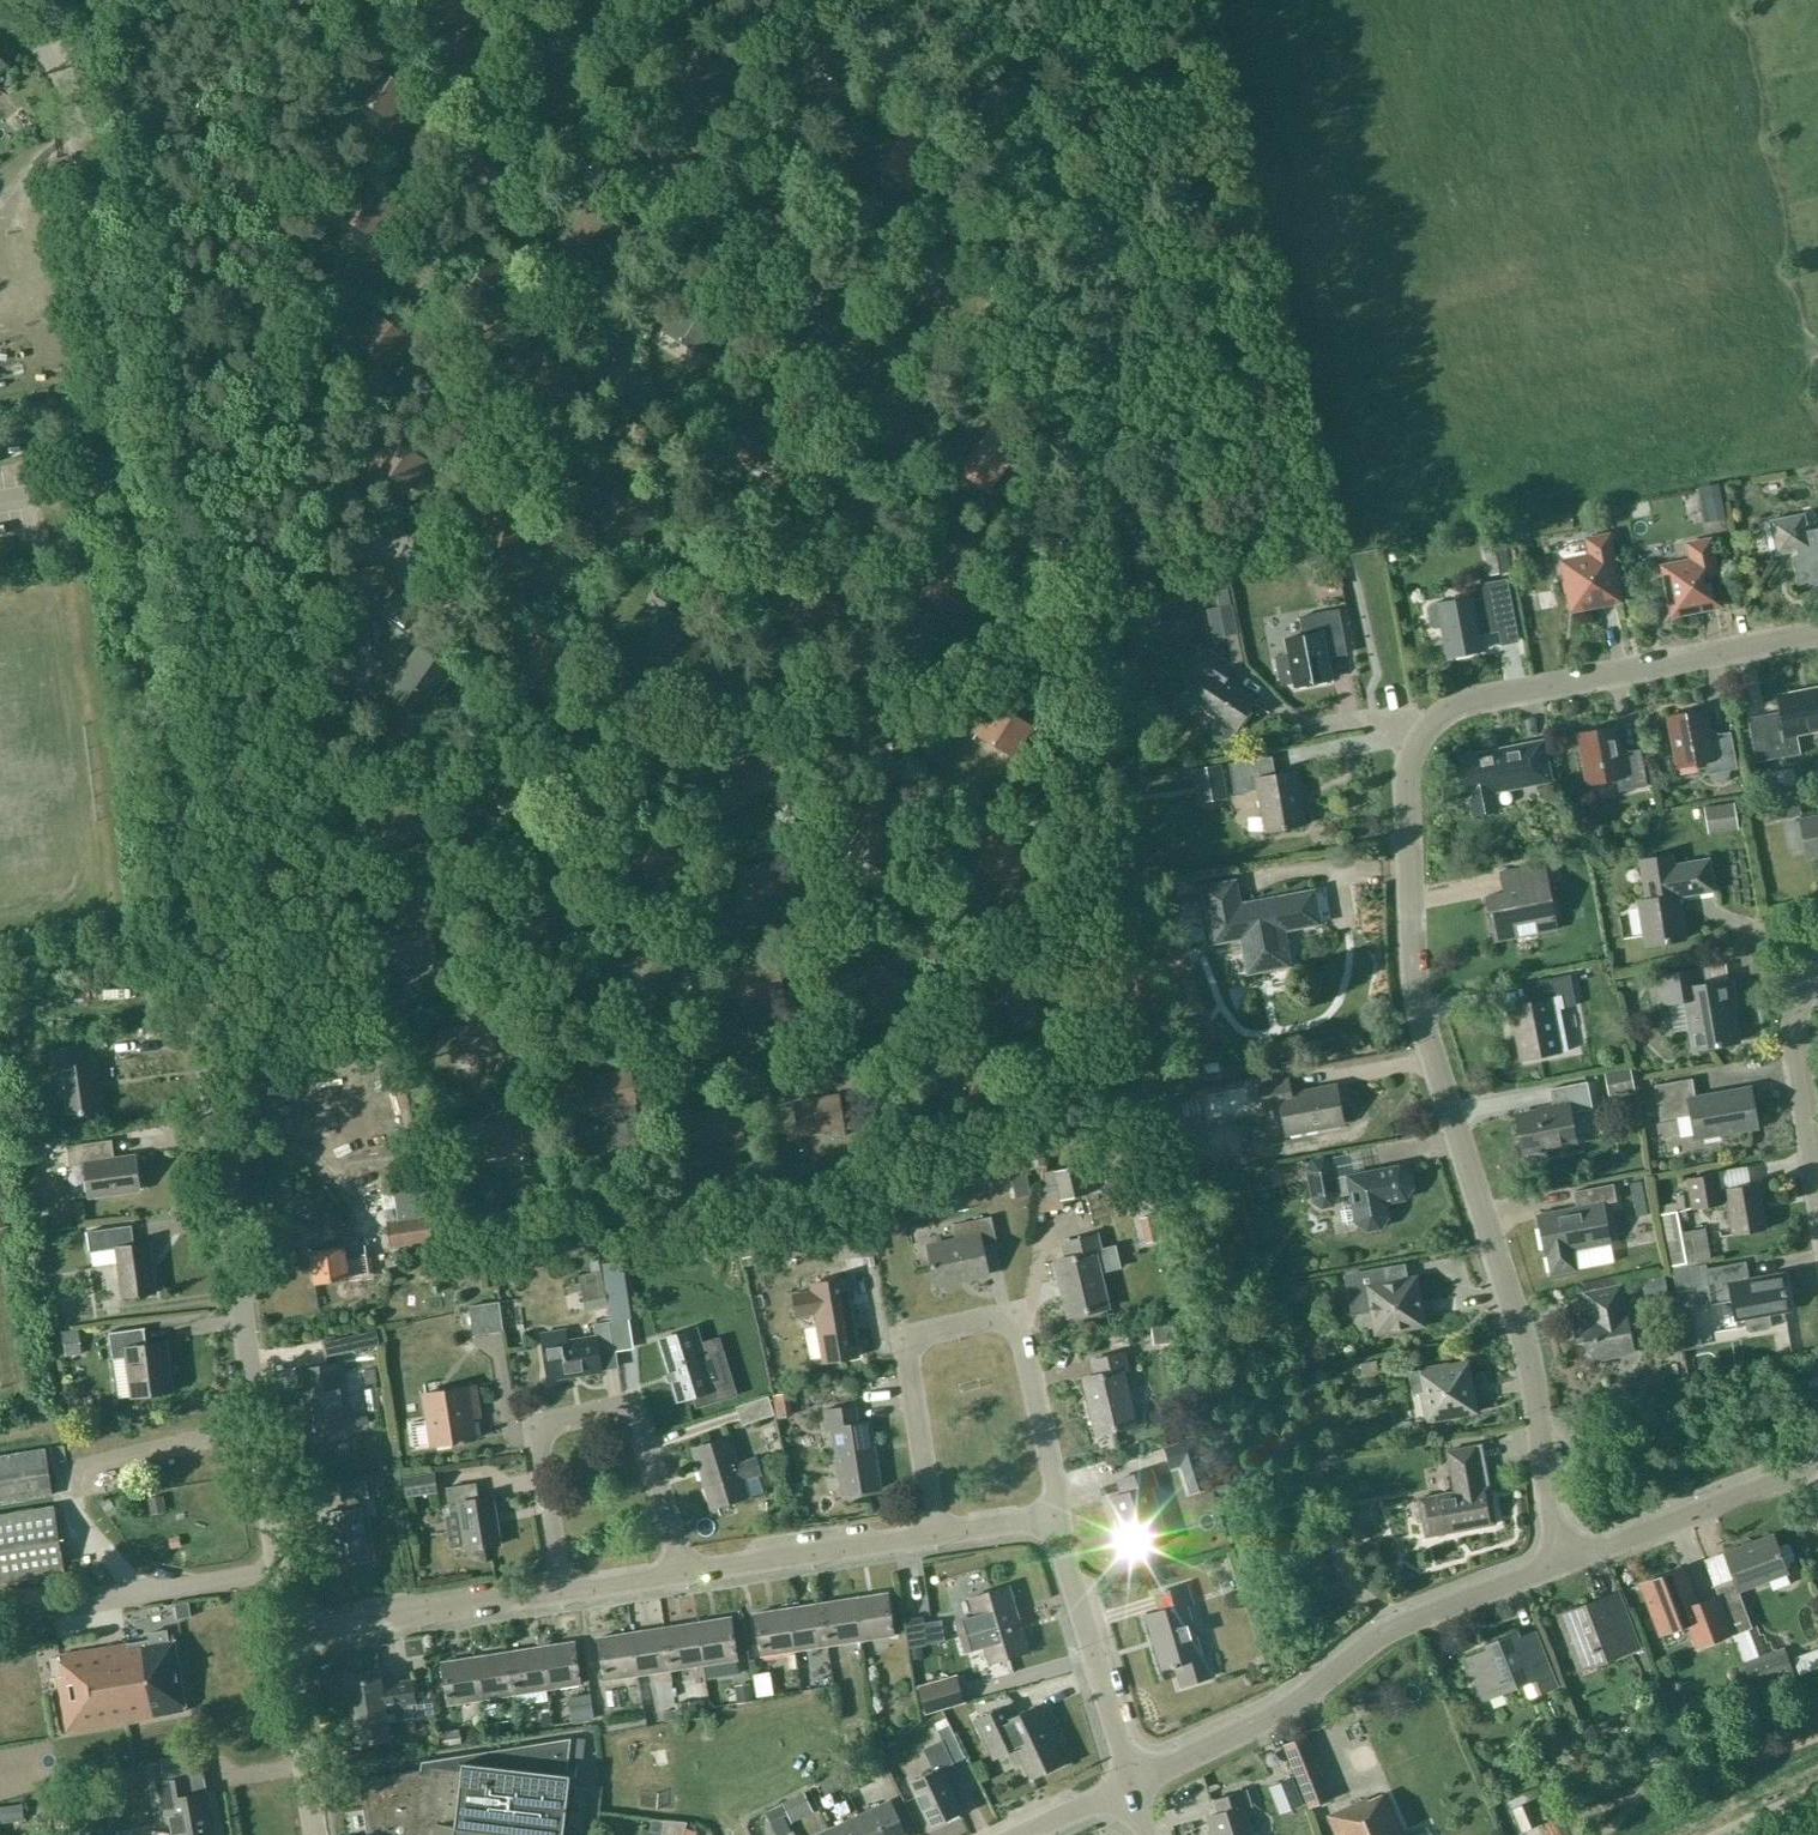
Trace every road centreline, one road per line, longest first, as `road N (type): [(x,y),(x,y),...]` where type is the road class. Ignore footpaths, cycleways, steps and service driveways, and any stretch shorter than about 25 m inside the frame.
road 1 (unclassified): [(286,1633),(78,122),(66,87),(41,52)]
road 2 (track): [(418,755),(475,826),(453,898),(457,921),(544,1002),(701,1052),(767,1054),(804,1042),(801,682),(758,689),(631,387),(625,351),(656,163)]
road 3 (residential): [(1566,1562),(1548,1500),(1528,1357),(1420,1013),(1407,779),(1418,739)]
road 4 (track): [(503,739),(504,703),(484,652),(361,508),(341,454),(318,287),(311,143),(326,90),(376,0)]
road 5 (residential): [(1053,1515),(1054,1479),(1015,1312),(902,1336),(935,1534)]
road 6 (residential): [(1131,1782),(1267,1720),(1392,1627),(1566,1562)]
road 7 (residential): [(680,1574),(632,1403),(532,1429),(561,1591)]
road 8 (track): [(655,0),(630,103),(631,148),(642,159),(656,163),(696,144),(860,114),(891,97)]
road 9 (residential): [(1418,739),(1464,701),(1817,634)]
road 10 (track): [(736,626),(786,555),(837,452),(843,402),(862,376),(896,356),(976,358)]
road 11 (track): [(418,755),(758,689)]
road 12 (track): [(804,1042),(850,1079),(899,1076),(923,1052),(989,954),(997,924)]
road 13 (residential): [(286,1633),(561,1591)]
road 14 (residential): [(1131,1782),(1053,1515)]
road 15 (residential): [(1566,1562),(1817,1461)]
road 16 (residential): [(680,1574),(935,1534)]
road 17 (residential): [(1817,1198),(1793,1032),(1817,971)]
road 18 (unclassified): [(314,1834),(286,1633)]
road 19 (track): [(801,682),(885,657),(928,654)]
road 20 (residential): [(1020,1834),(1131,1782)]
road 21 (residential): [(561,1591),(680,1574)]

